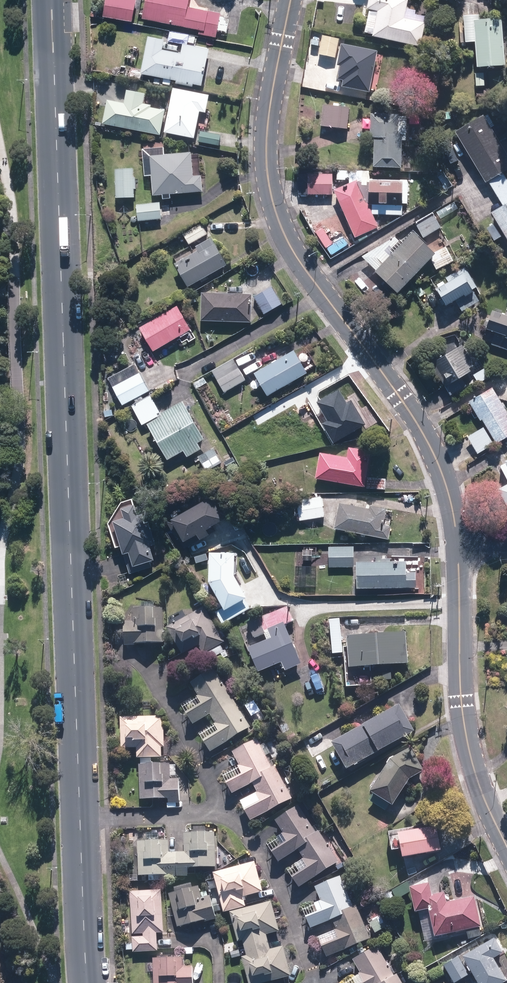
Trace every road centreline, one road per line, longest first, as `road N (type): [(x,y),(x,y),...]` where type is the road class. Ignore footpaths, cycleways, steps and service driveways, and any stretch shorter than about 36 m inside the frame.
road 1 (secondary): [(50,0),(88,982)]
road 2 (residential): [(290,0),(266,134),(274,206),(297,258),(423,433),(443,476),(457,541)]
road 3 (residential): [(457,541),(463,720),(480,789),(506,849)]

